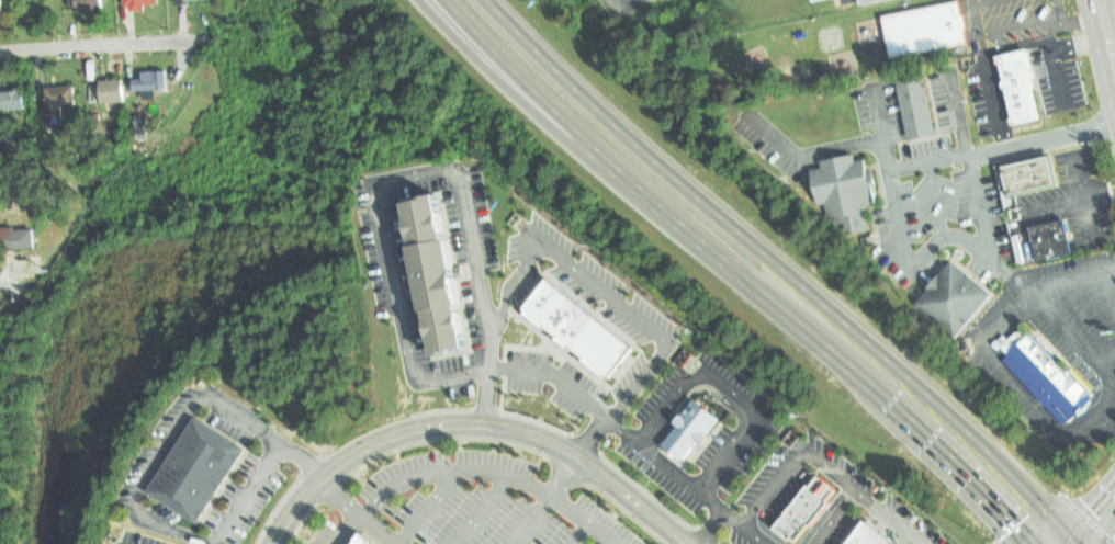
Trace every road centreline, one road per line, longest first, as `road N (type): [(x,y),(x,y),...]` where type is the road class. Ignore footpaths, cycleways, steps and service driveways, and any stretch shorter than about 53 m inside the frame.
road 1 (motorway): [(1066,533),(867,340),(594,107),(485,0)]
road 2 (motorway): [(630,180),(1040,543)]
road 3 (residential): [(697,543),(541,431),(474,410),(419,413),(343,445),(286,502),(265,543)]
road 4 (motorway): [(419,0),(526,104),(630,180)]
road 5 (motorway): [(445,0),(630,180)]
road 6 (residential): [(1114,122),(890,170)]
road 7 (residential): [(210,35),(0,50)]

